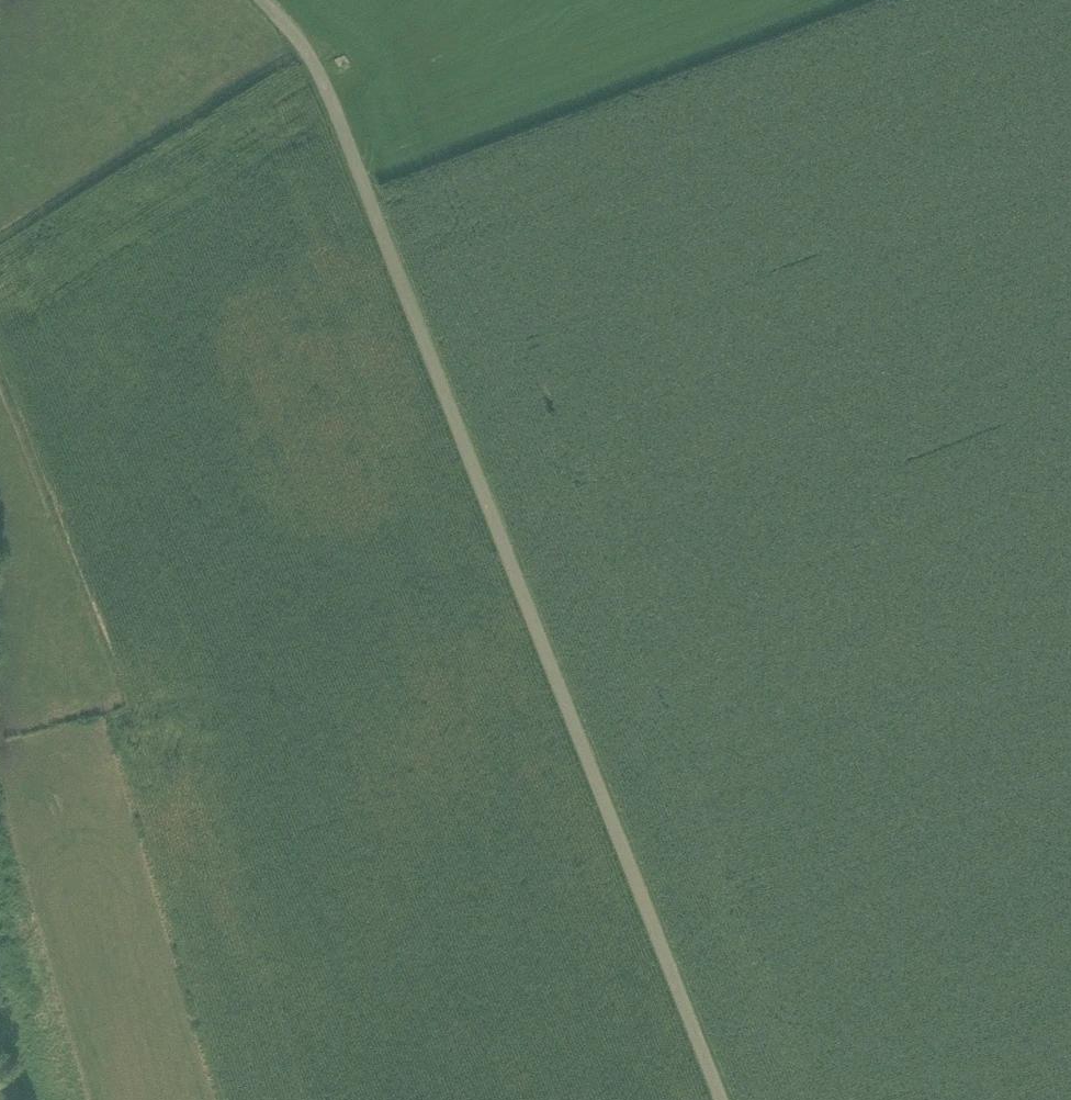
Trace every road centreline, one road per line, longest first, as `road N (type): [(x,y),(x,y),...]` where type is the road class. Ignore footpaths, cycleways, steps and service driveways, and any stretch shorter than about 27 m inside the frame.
road 1 (unclassified): [(258,0),(315,60),(721,1099)]

